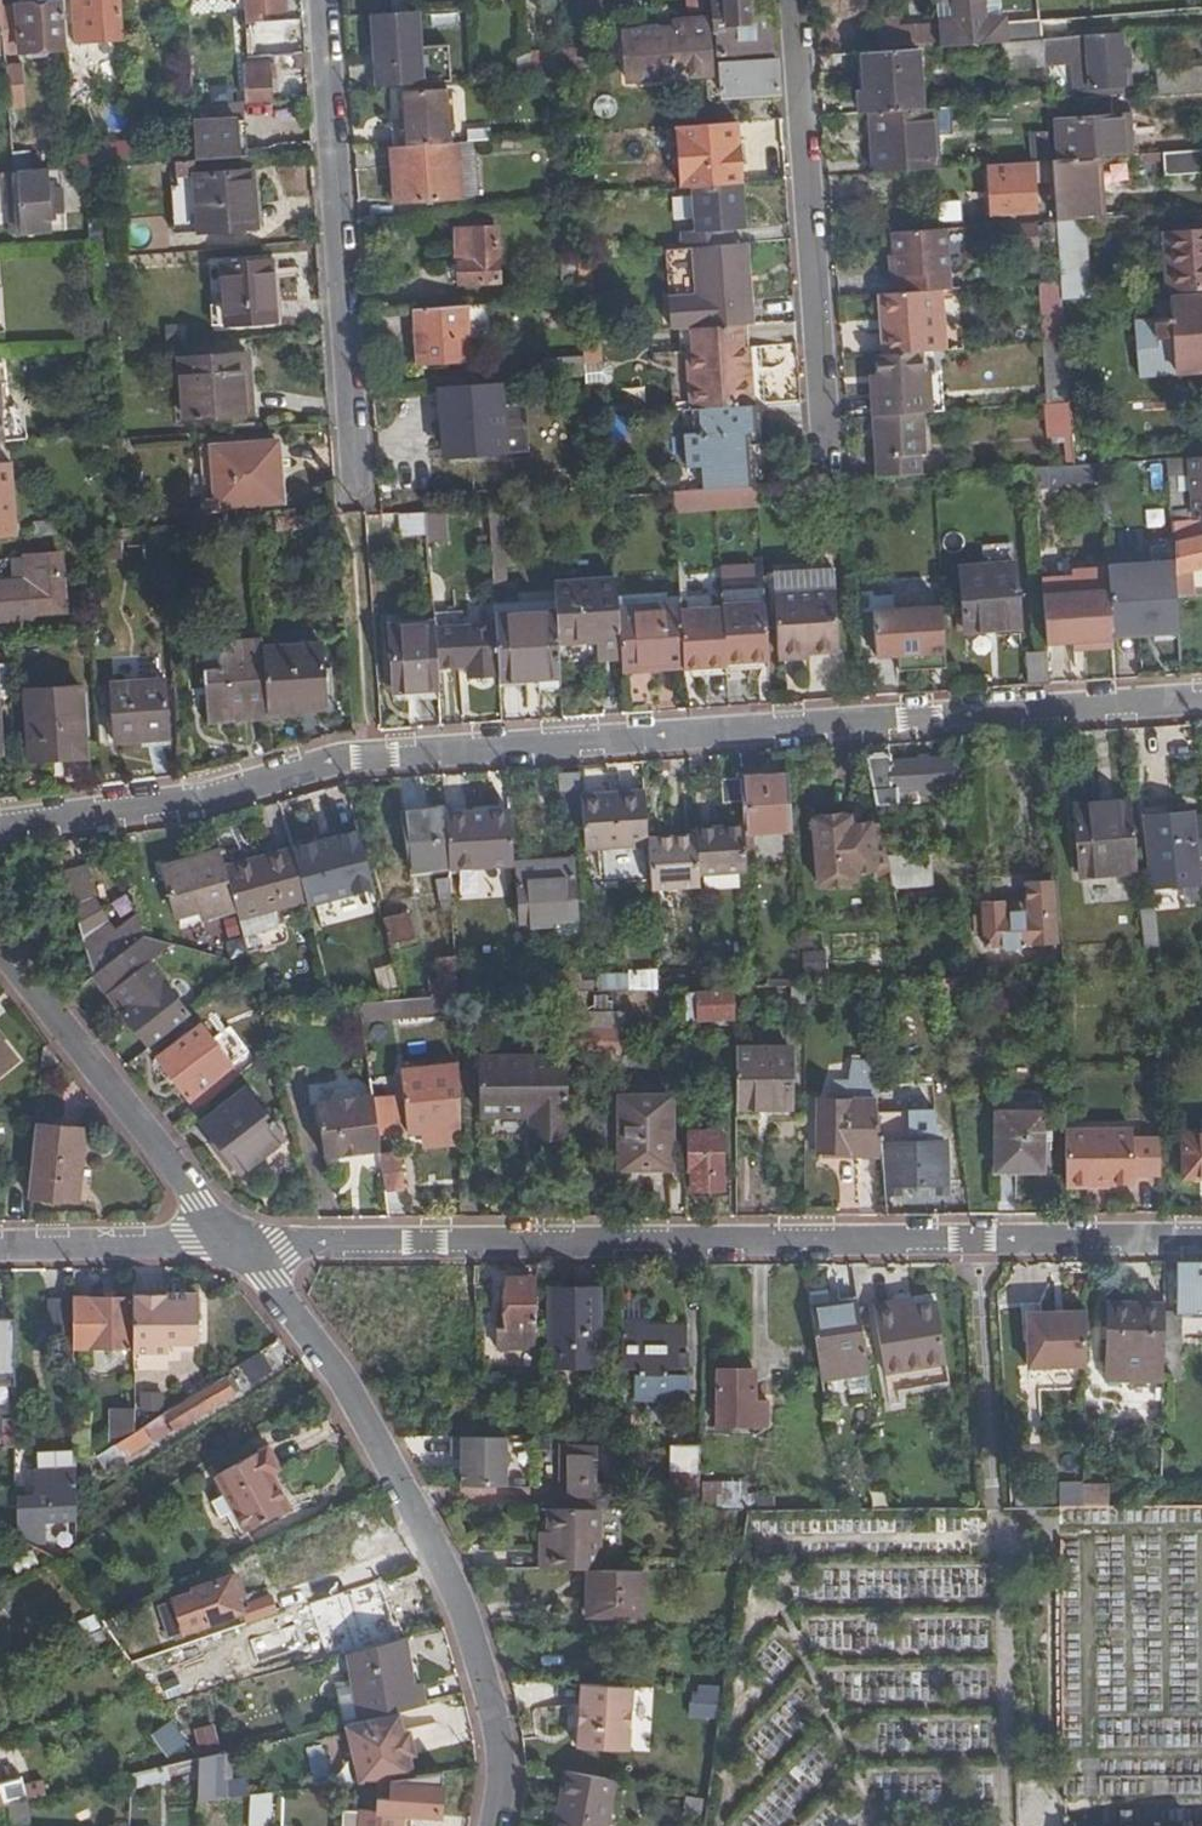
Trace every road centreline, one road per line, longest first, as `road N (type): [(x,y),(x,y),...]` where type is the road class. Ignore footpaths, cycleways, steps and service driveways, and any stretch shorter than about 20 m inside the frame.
road 1 (residential): [(0,829),(196,800),(356,757),(1201,702)]
road 2 (residential): [(233,1248),(1201,1242)]
road 3 (residential): [(495,1825),(499,1733),(455,1588),(346,1386),(267,1281),(233,1248)]
road 4 (residential): [(325,0),(364,515)]
road 5 (residential): [(830,479),(798,0)]
road 6 (residential): [(0,945),(233,1248)]
road 7 (residential): [(0,1248),(233,1248)]

